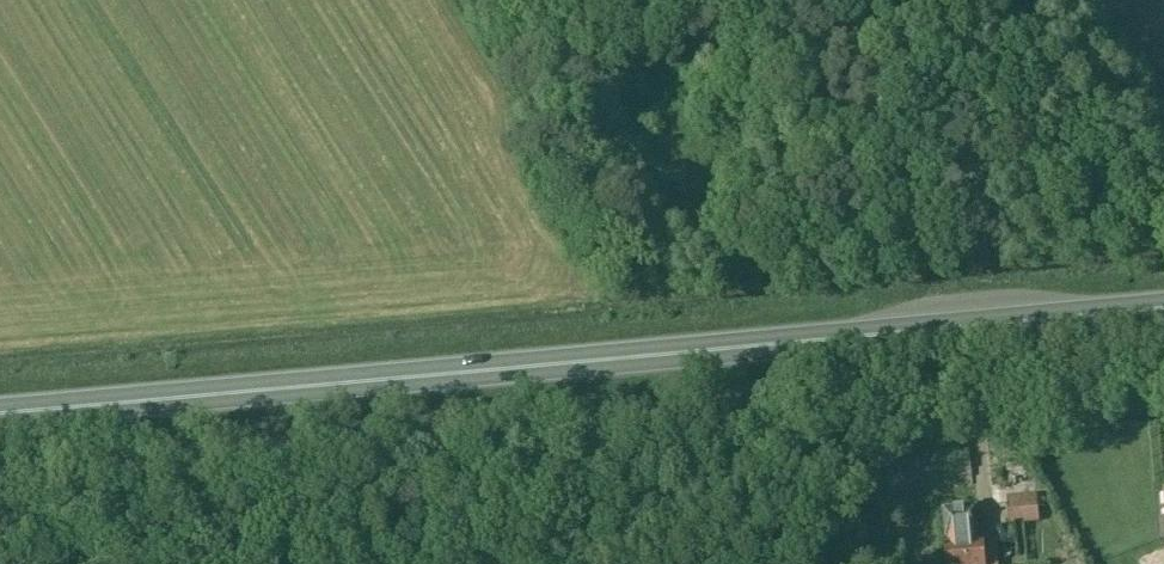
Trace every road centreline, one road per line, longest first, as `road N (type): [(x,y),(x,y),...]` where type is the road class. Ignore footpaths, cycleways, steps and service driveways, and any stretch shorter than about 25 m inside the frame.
road 1 (trunk): [(0,413),(1163,308)]
road 2 (unclassified): [(0,472),(1163,369)]

